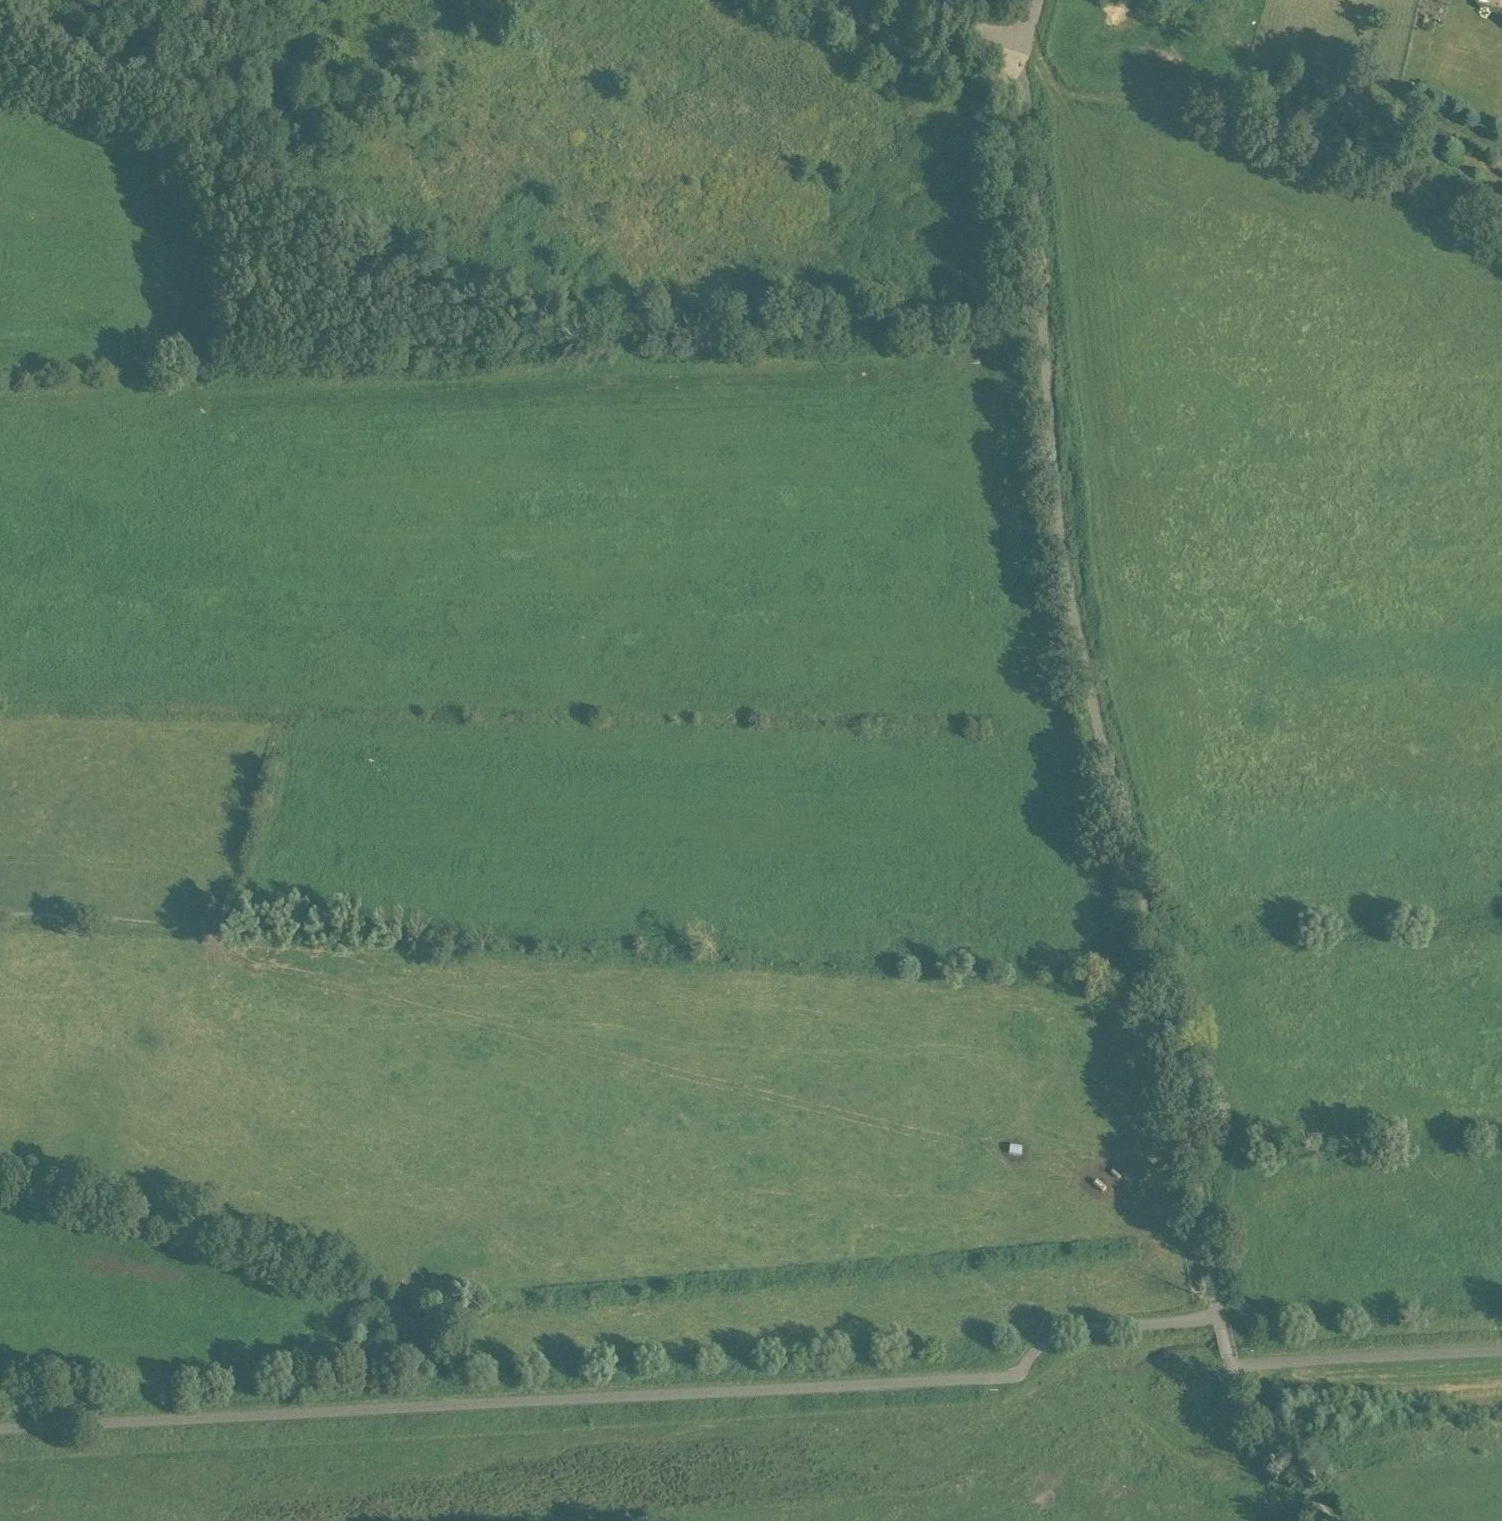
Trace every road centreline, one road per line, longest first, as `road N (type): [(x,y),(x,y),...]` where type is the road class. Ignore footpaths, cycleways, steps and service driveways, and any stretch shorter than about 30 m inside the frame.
road 1 (track): [(1033,57),(1068,537),(1088,654),(1154,917),(1215,1318)]
road 2 (track): [(1215,1318),(1064,1330),(1012,1375),(0,1430)]
road 3 (track): [(1501,1350),(1235,1364)]
road 4 (track): [(1020,48),(907,0)]

